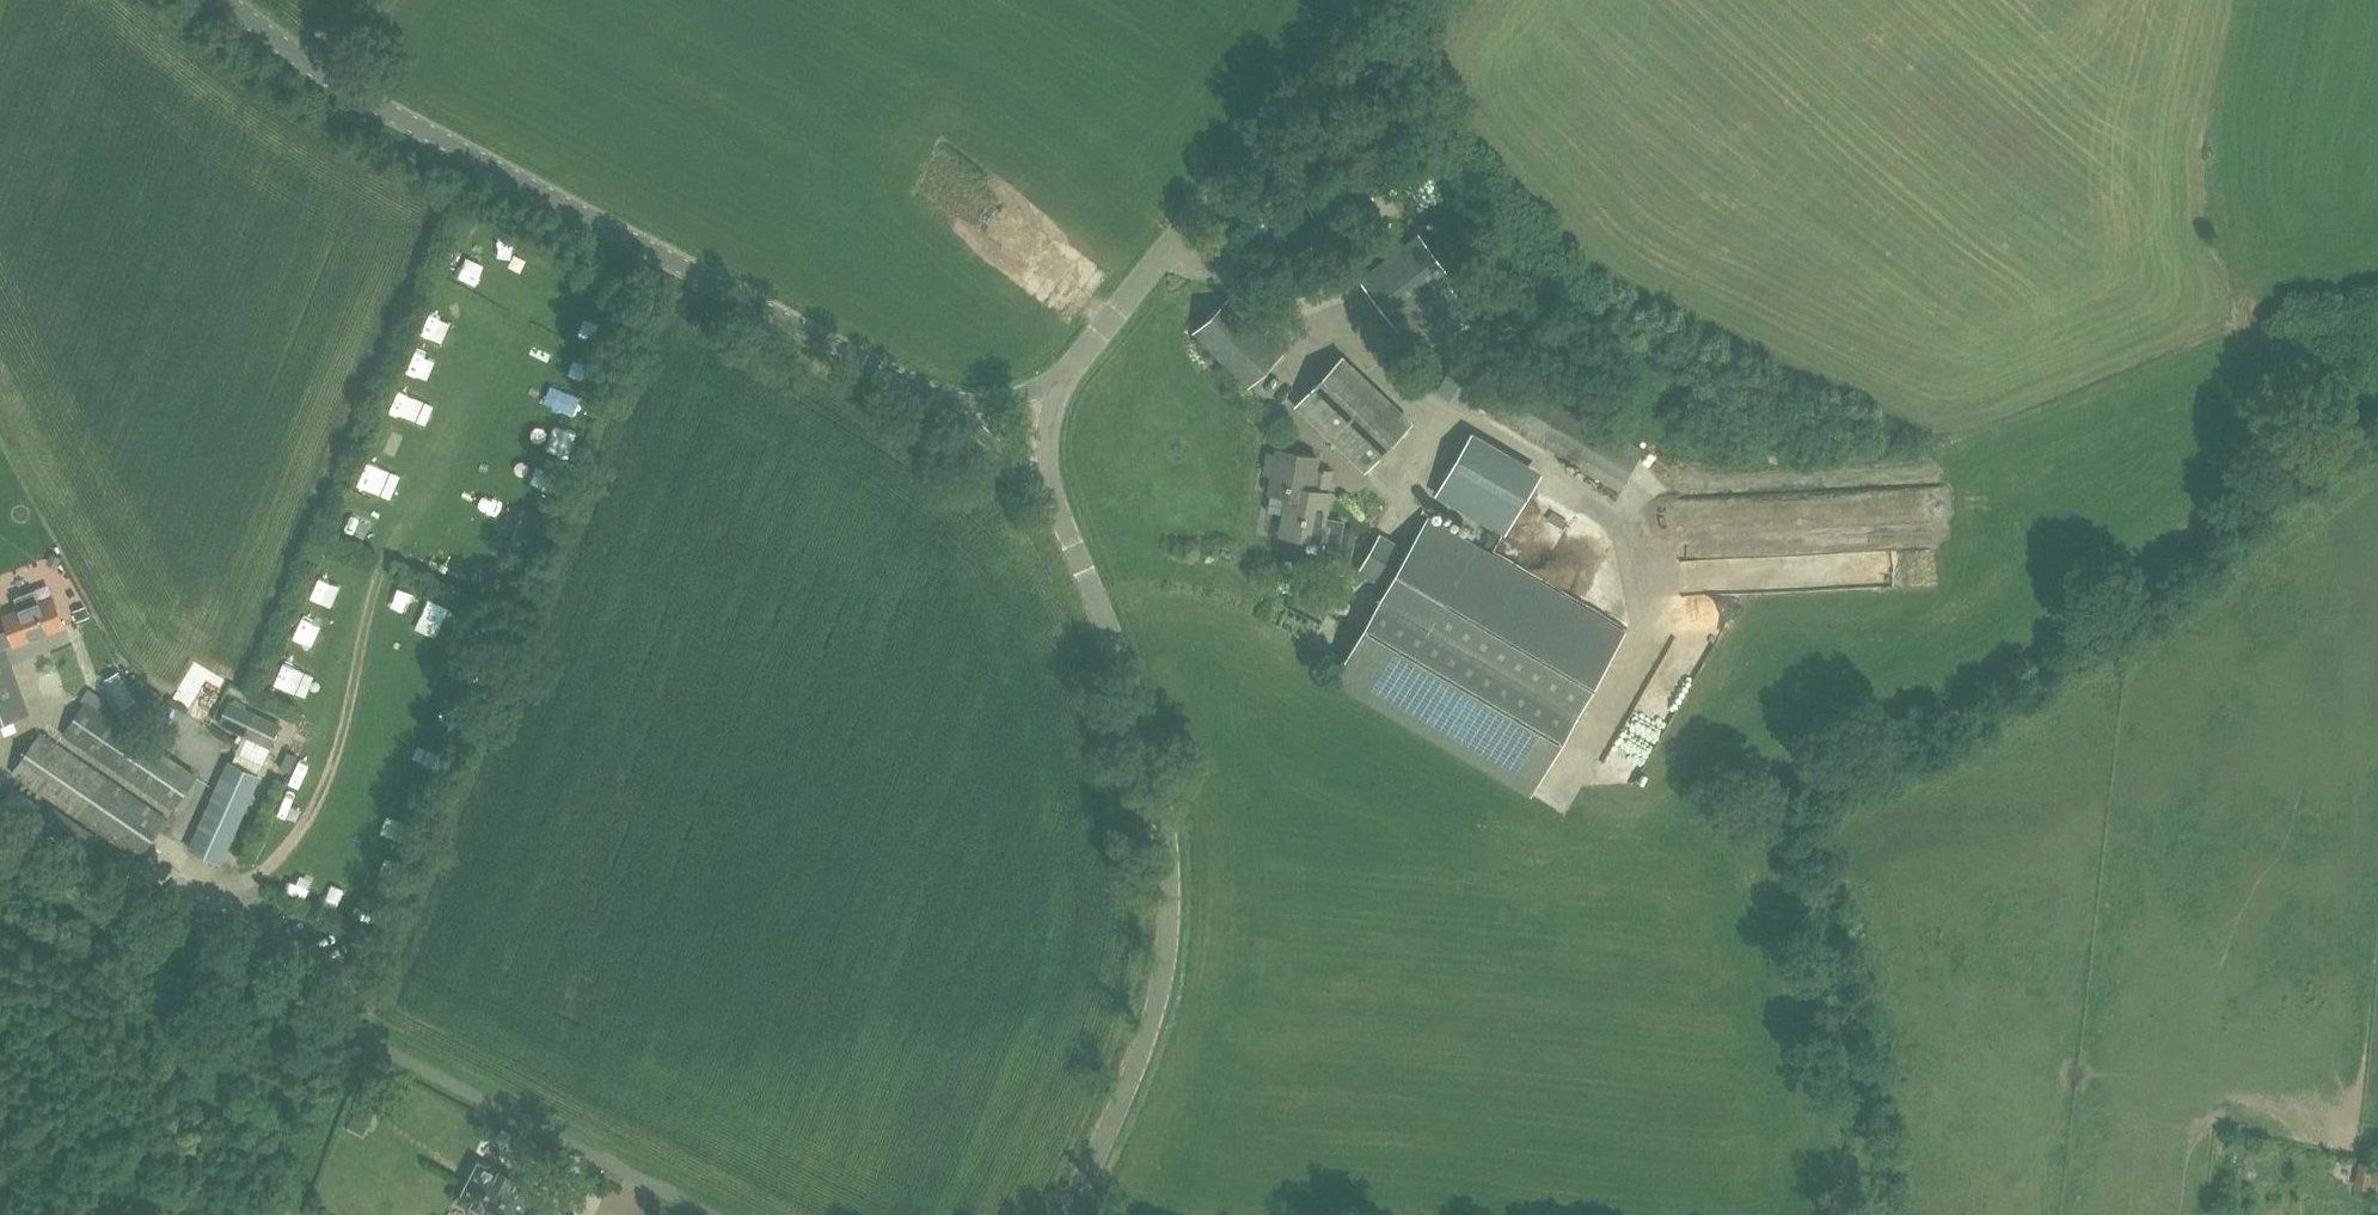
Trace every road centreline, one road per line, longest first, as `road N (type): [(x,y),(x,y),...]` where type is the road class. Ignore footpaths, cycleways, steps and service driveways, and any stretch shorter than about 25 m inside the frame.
road 1 (tertiary): [(945,406),(393,116),(327,78),(222,0)]
road 2 (unclassified): [(711,1214),(0,857)]
road 3 (tertiary): [(1066,1214),(1146,1043),(1173,914),(1149,727),(1058,510)]
road 4 (tertiary): [(1057,391),(1372,0)]
road 5 (tertiary): [(1058,510),(945,406)]

